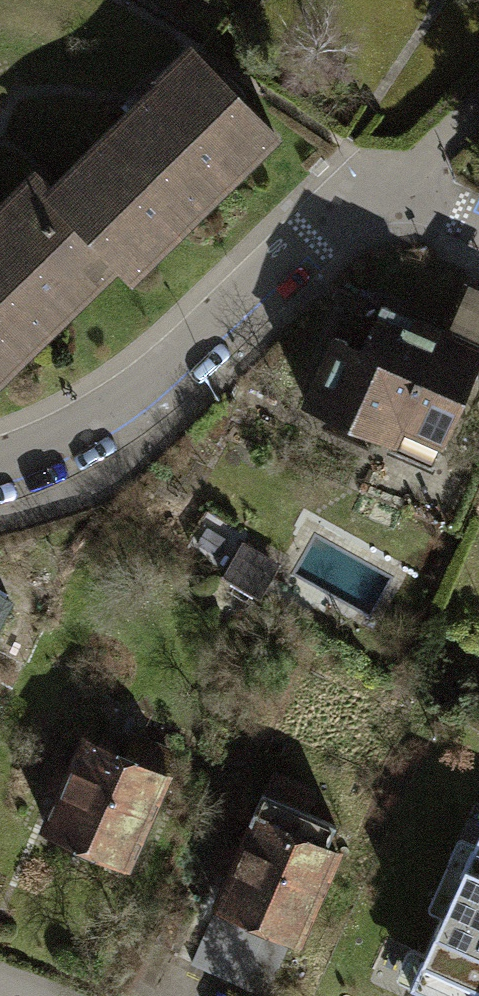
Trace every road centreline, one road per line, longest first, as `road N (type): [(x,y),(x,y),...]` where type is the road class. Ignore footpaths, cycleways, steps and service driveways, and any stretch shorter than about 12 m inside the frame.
road 1 (residential): [(0,466),(81,433),(197,348),(332,212),(394,179)]

